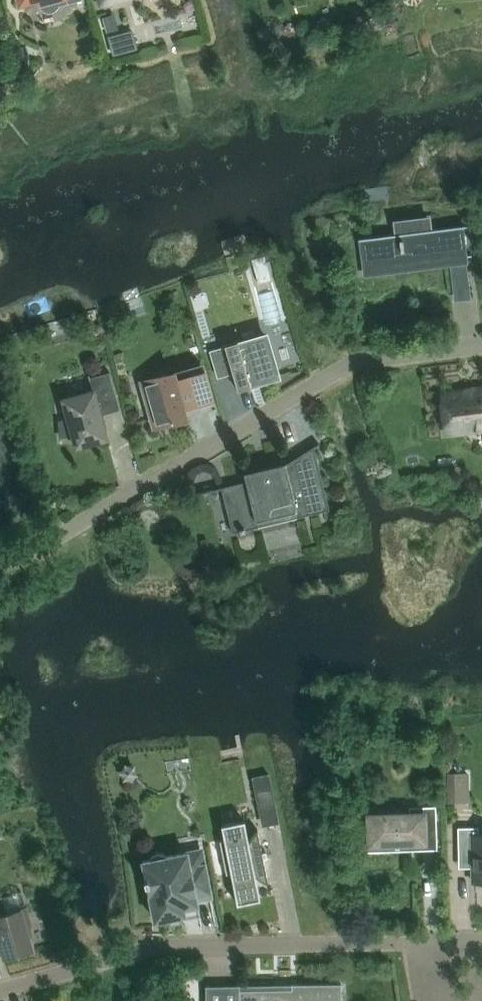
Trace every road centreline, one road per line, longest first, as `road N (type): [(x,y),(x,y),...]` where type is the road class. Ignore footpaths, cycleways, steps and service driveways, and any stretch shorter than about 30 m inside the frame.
road 1 (residential): [(0,557),(73,527),(350,361),(481,348)]
road 2 (residential): [(0,991),(153,947),(424,943)]

